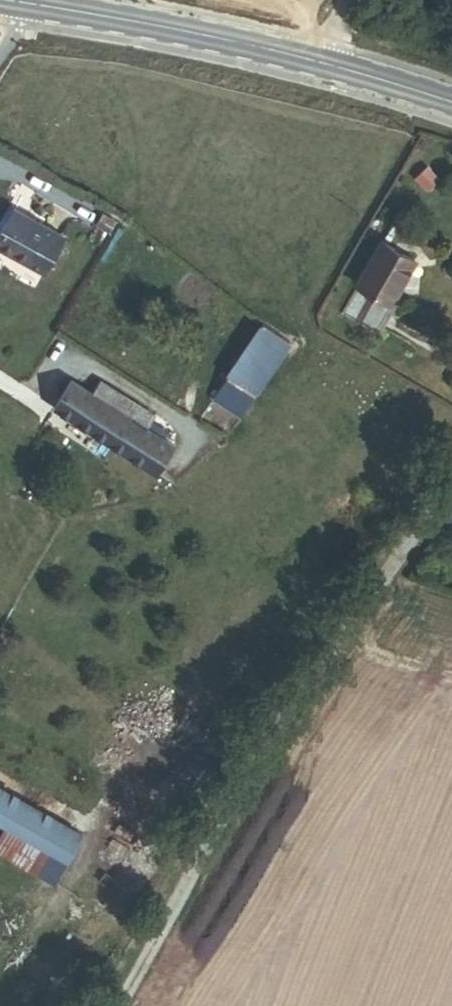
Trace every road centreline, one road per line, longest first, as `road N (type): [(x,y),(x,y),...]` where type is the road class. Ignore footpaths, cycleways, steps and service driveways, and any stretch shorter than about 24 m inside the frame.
road 1 (track): [(451,474),(243,786),(125,1005)]
road 2 (secondary): [(451,102),(324,60),(0,3)]

